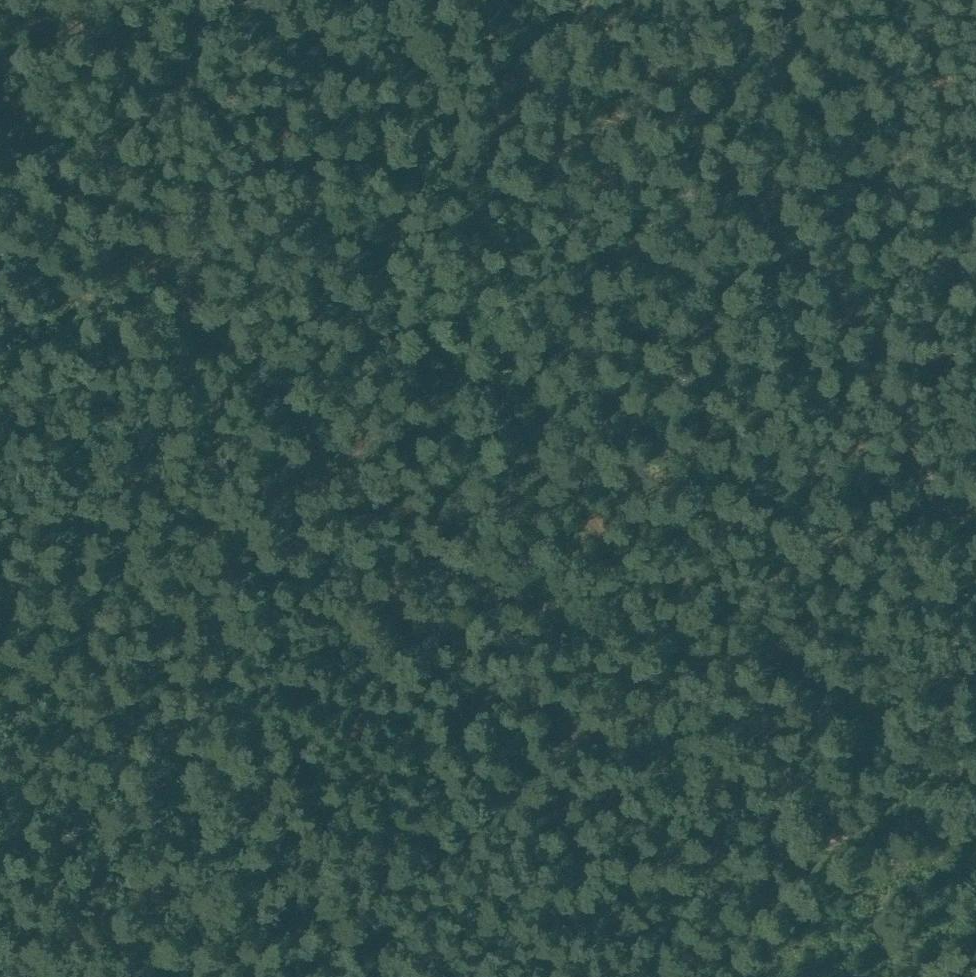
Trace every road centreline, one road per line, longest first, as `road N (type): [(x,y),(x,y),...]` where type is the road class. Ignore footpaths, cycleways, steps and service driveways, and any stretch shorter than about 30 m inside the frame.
road 1 (track): [(687,976),(975,749)]

